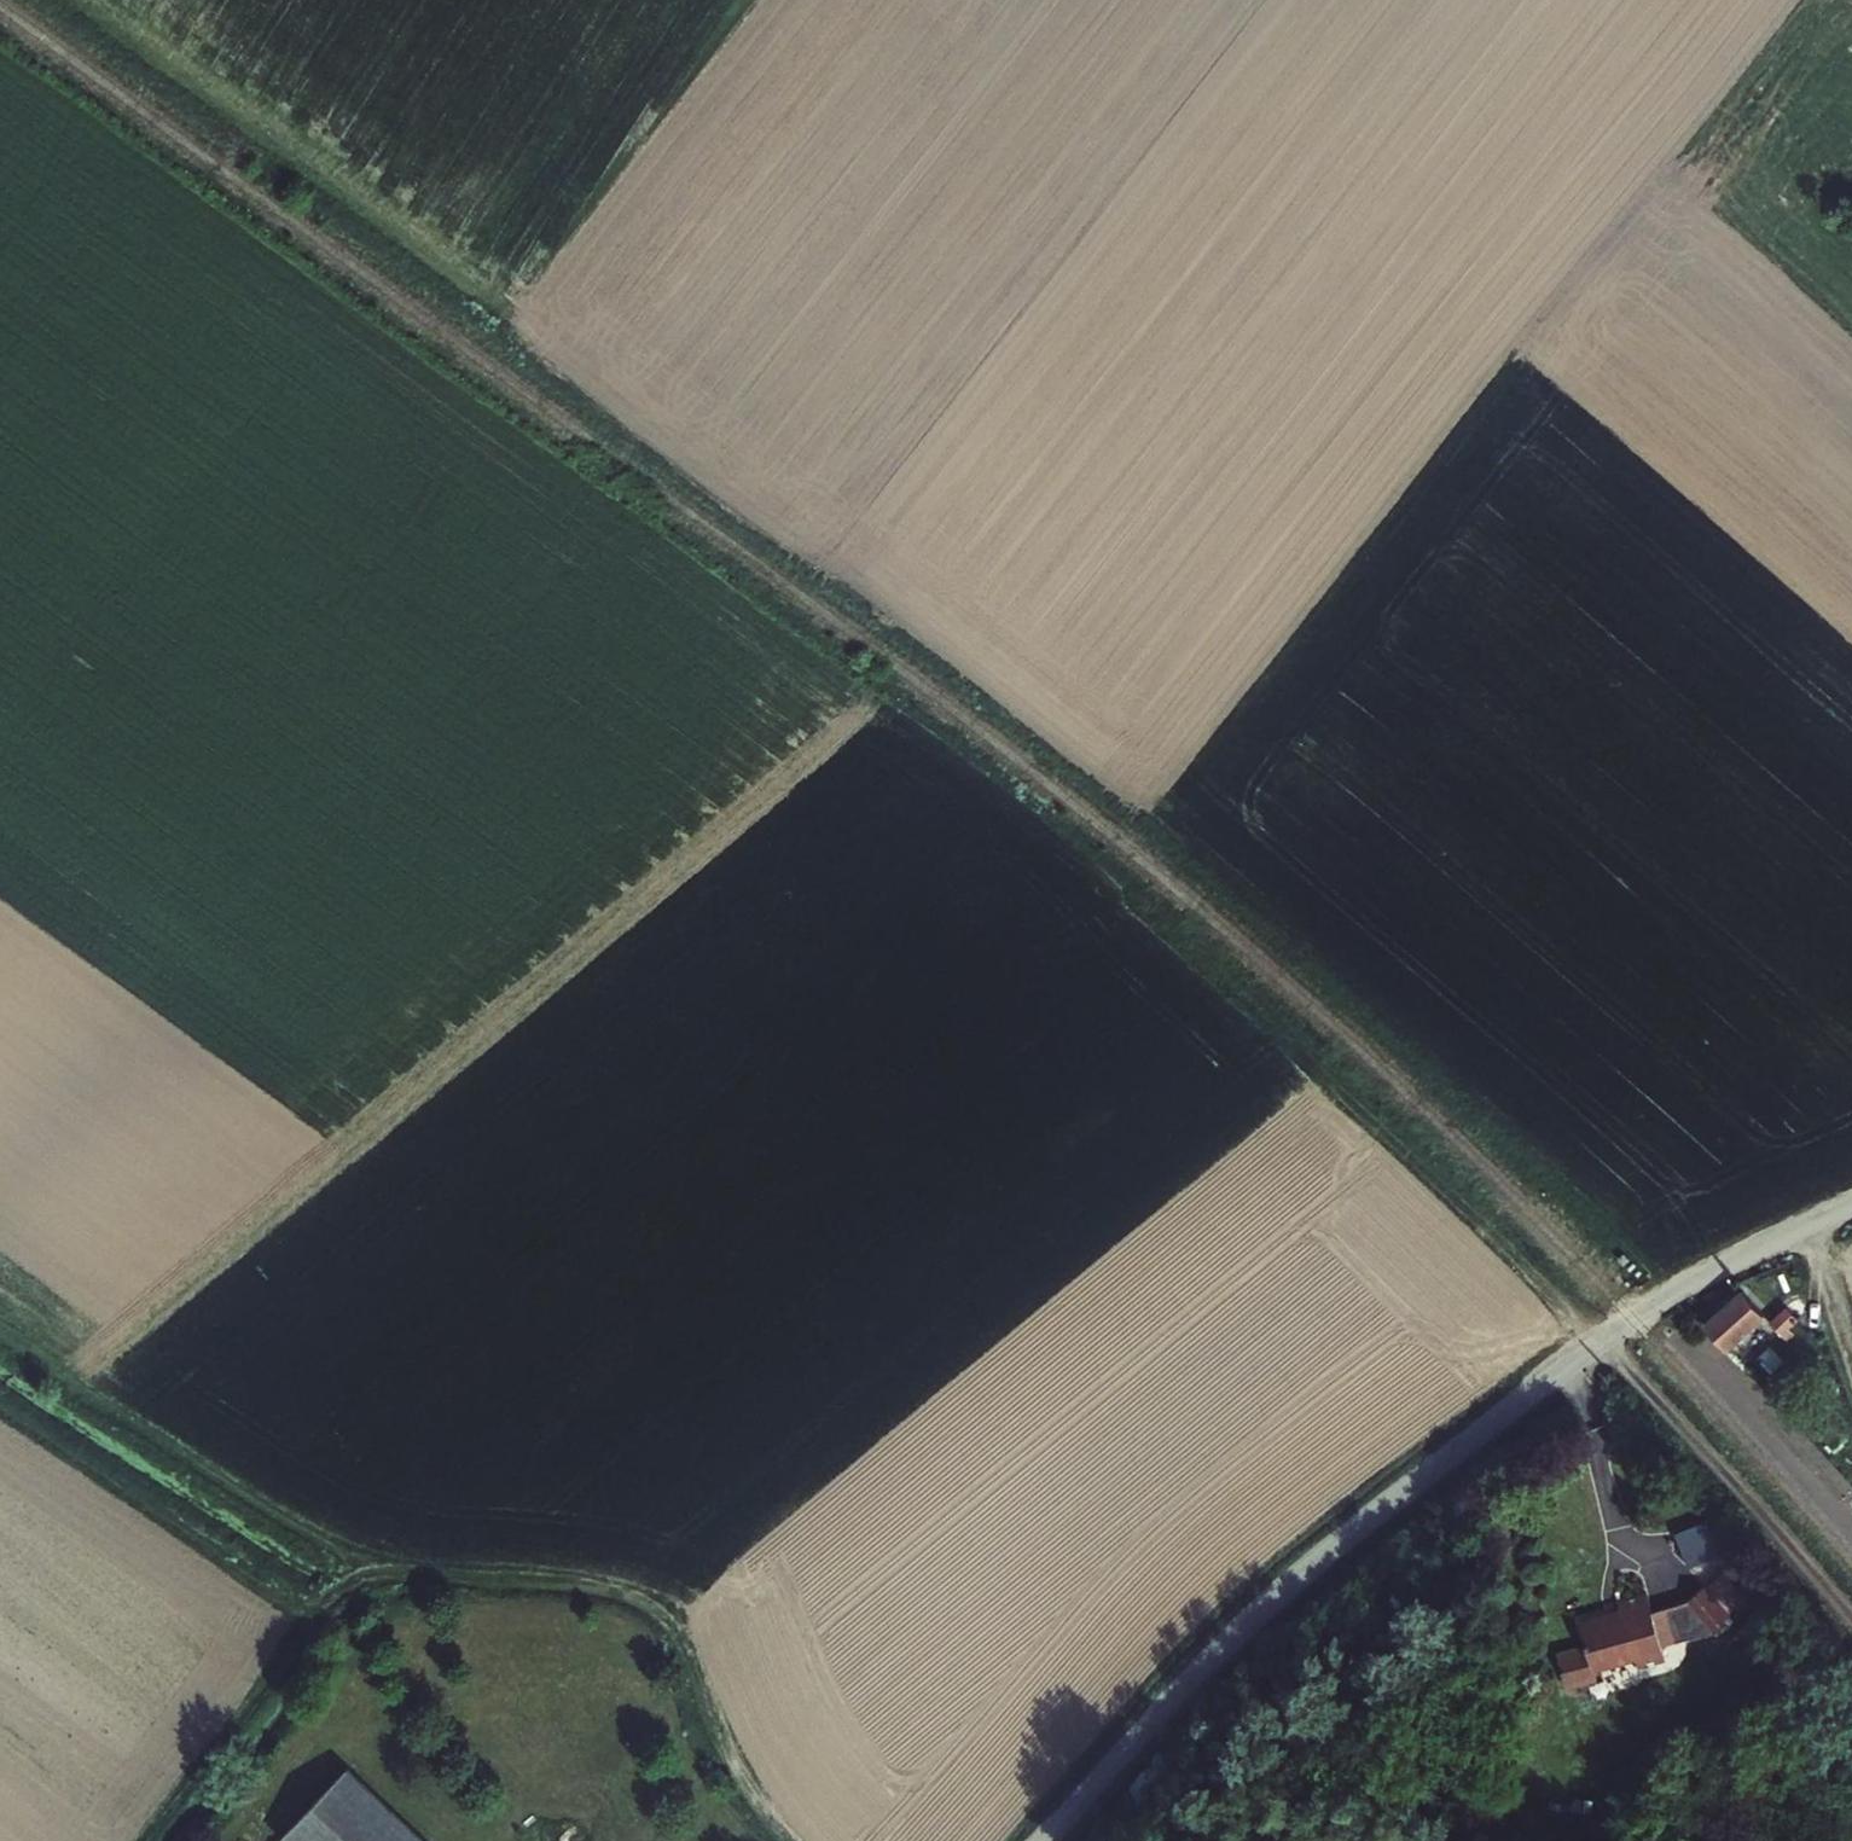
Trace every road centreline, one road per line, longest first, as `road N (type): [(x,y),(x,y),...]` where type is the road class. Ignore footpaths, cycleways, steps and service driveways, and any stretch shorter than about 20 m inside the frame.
road 1 (unclassified): [(1851,1204),(1630,1317),(1383,1508),(1235,1637),(1048,1840)]
road 2 (track): [(1851,1355),(1807,1225)]

